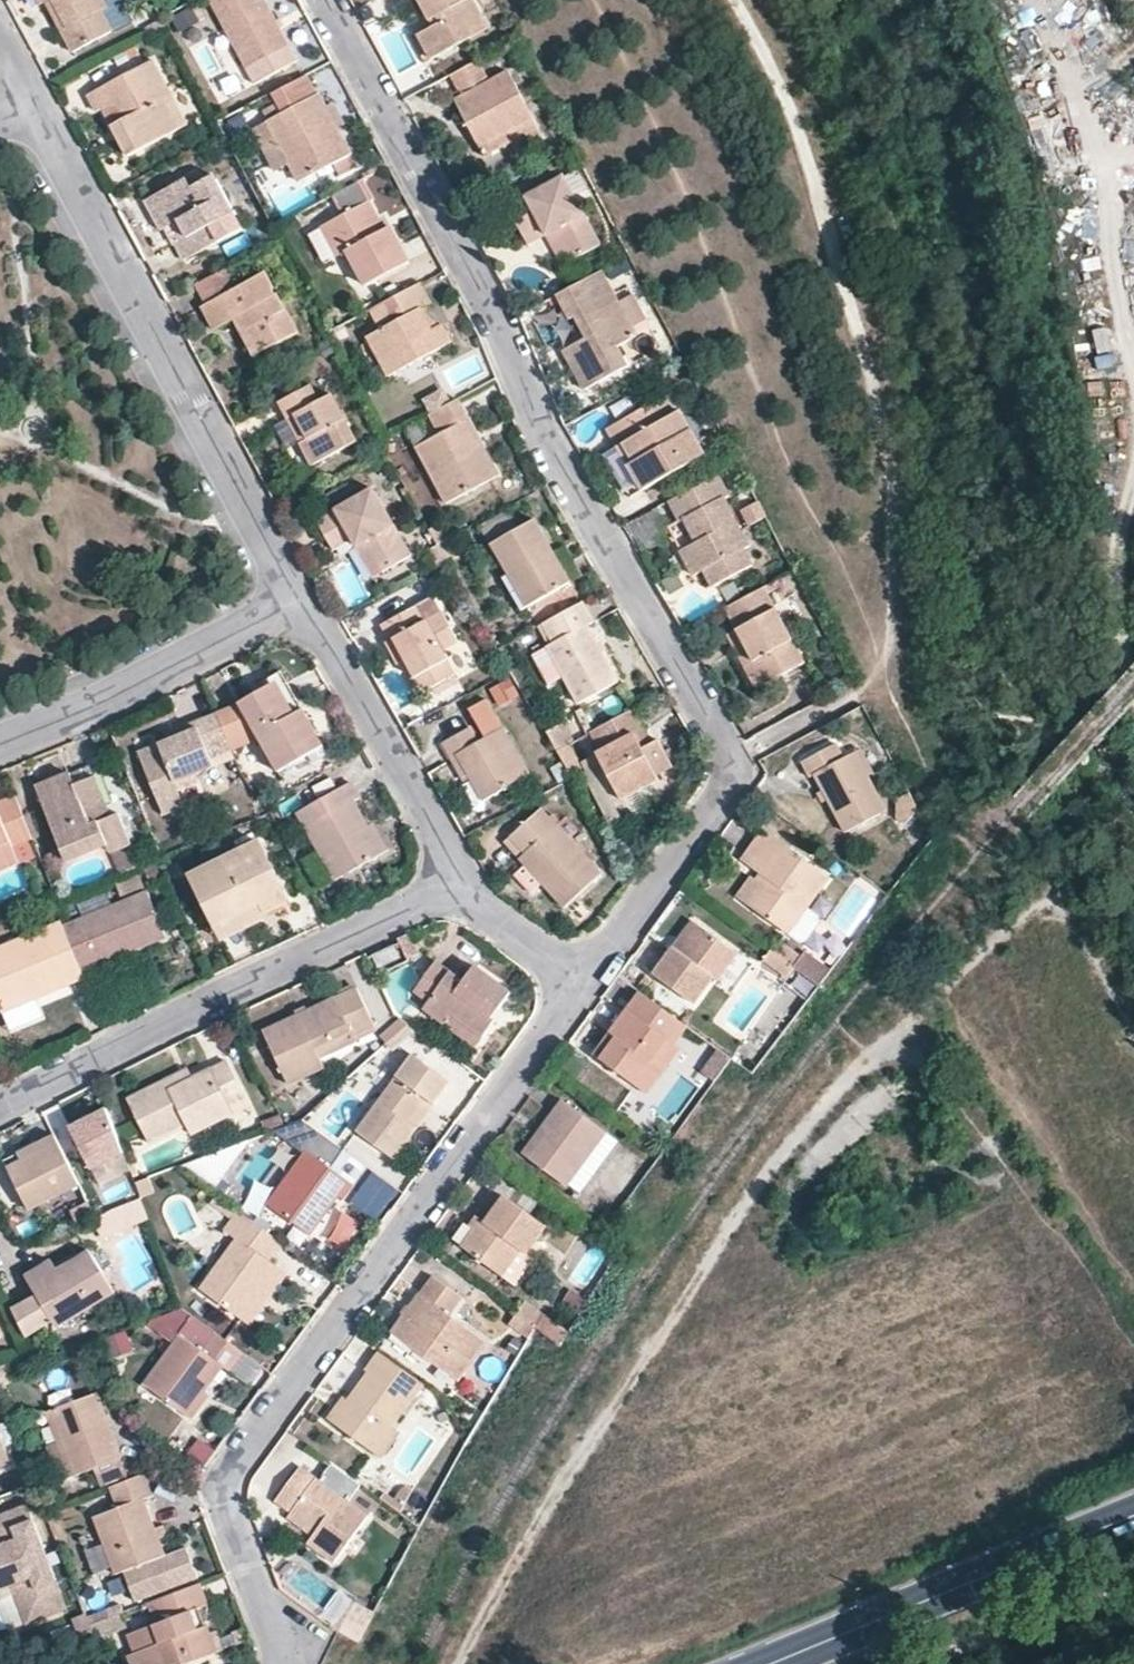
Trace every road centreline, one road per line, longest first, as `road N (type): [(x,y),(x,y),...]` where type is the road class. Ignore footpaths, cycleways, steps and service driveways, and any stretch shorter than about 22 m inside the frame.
road 1 (residential): [(580,983),(734,777),(734,763),(545,439),(500,326),(327,0)]
road 2 (track): [(459,1663),(573,1465),(821,1118),(934,1003),(1063,893)]
road 3 (track): [(731,0),(812,175),(889,462),(893,559),(874,689),(734,763)]
road 4 (residential): [(280,1663),(225,1500),(232,1473),(580,983)]
road 5 (residential): [(303,601),(36,103)]
road 6 (residential): [(0,1104),(462,883)]
road 7 (primary): [(1133,1517),(785,1663)]
road 8 (residential): [(0,750),(103,709),(303,601)]
road 9 (residential): [(462,883),(303,601)]
road 10 (track): [(909,1663),(1133,1597)]
road 11 (track): [(1133,679),(1124,660),(1116,575),(1123,501),(1133,474)]
road 12 (residential): [(580,983),(484,913),(462,883)]

